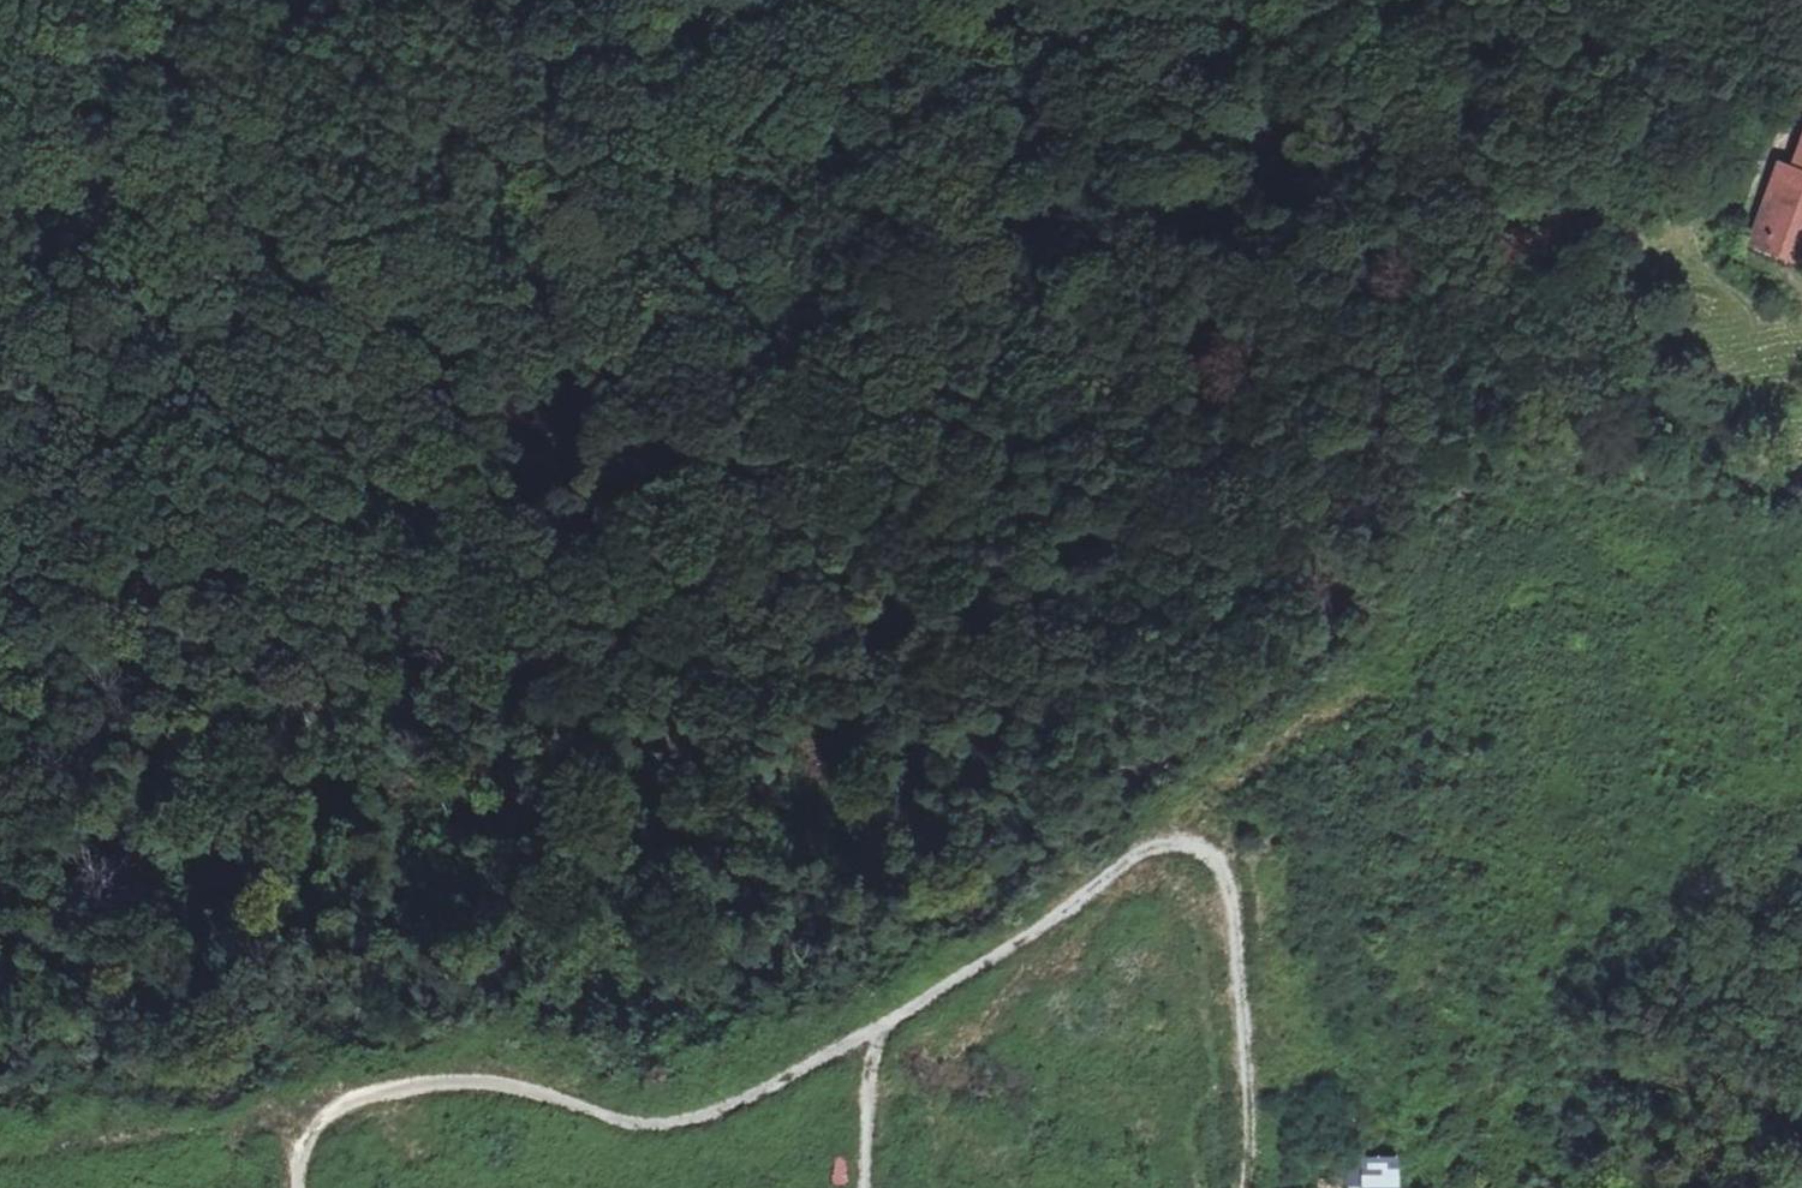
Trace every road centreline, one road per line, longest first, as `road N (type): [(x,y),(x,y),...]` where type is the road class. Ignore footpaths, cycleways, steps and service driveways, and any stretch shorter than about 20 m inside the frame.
road 1 (track): [(1254,1187),(1261,1105),(1226,880),(1200,856),(1168,848),(964,986),(878,1030),(863,1187)]

